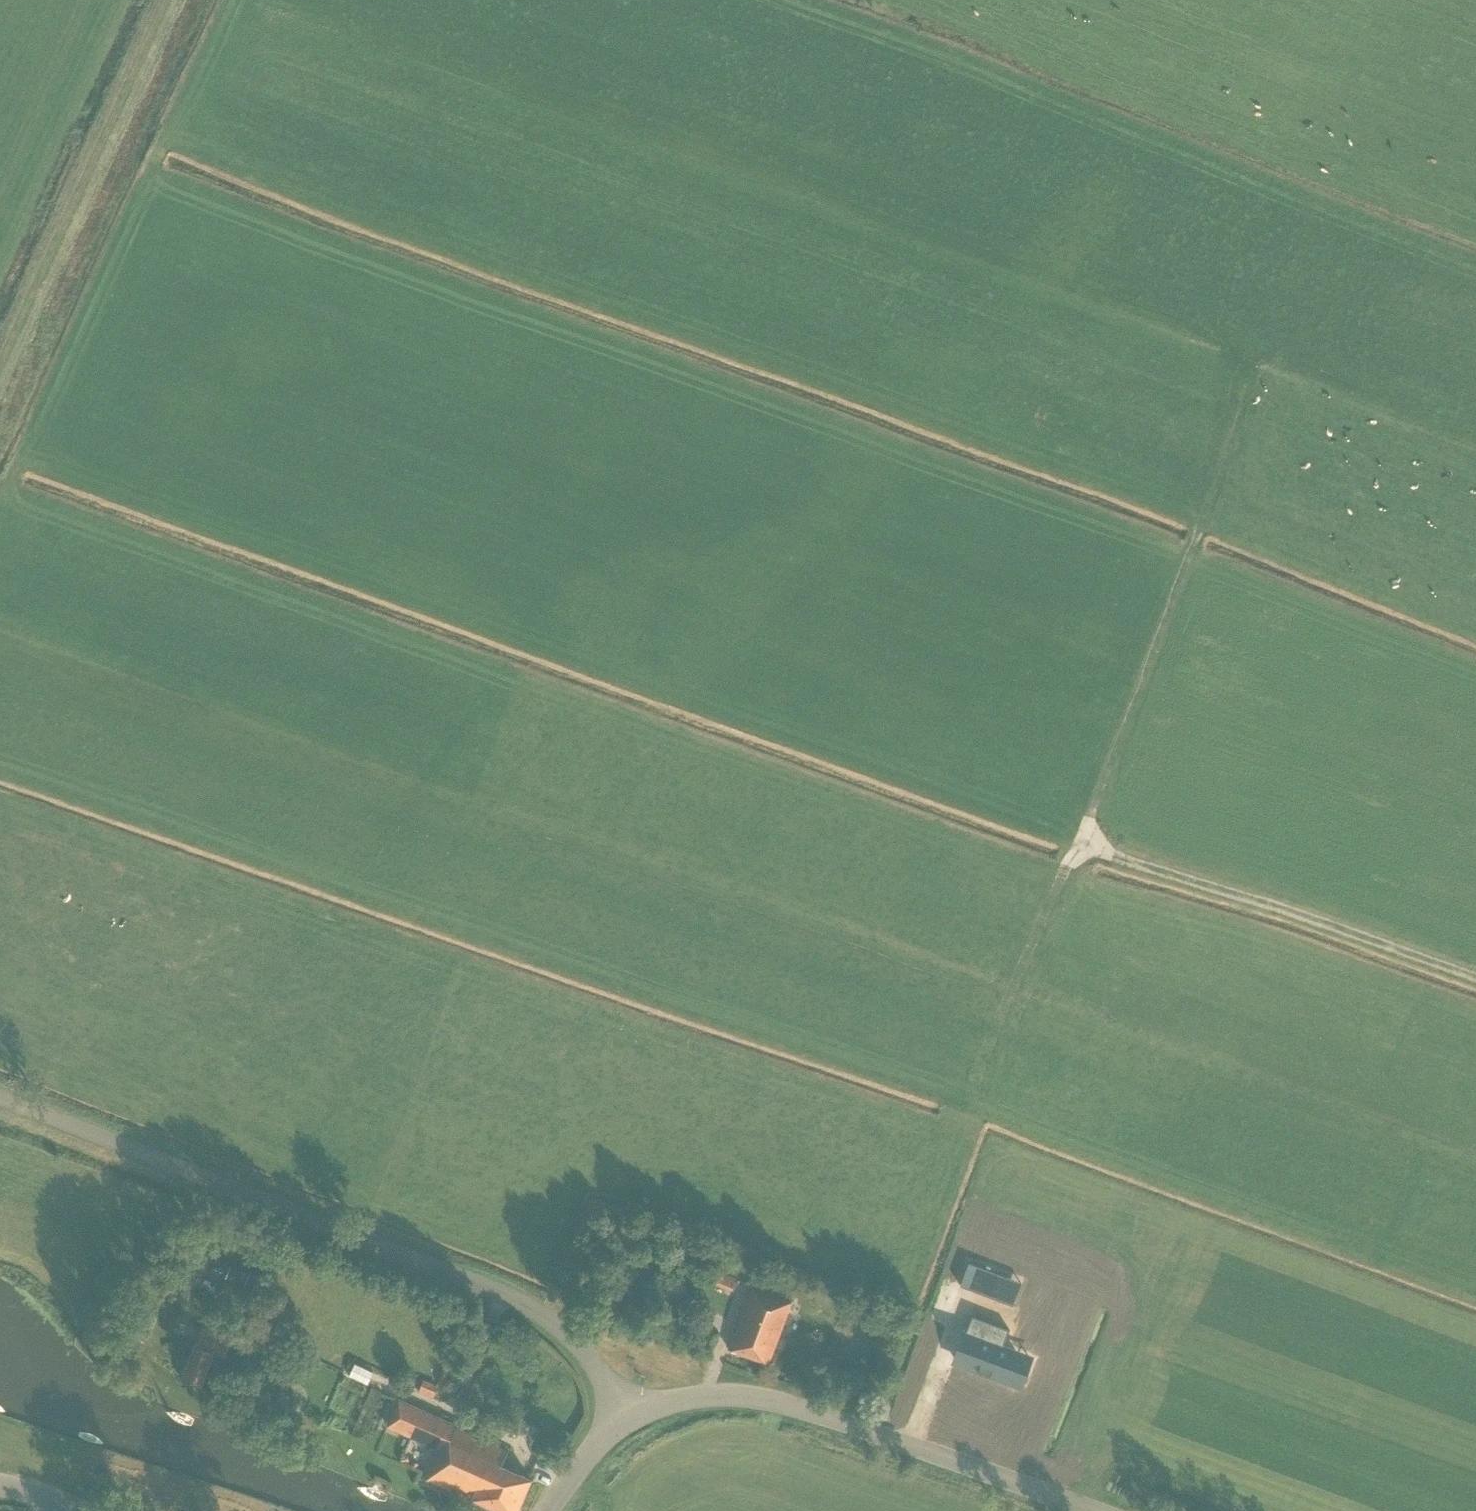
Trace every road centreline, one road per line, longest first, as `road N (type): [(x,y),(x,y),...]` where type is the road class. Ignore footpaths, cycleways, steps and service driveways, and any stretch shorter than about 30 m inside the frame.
road 1 (unclassified): [(627,1421),(606,1381),(556,1324),(498,1293),(0,1100)]
road 2 (tertiary): [(627,1421),(688,1398),(782,1403),(1091,1510)]
road 3 (tertiary): [(548,1510),(594,1450),(627,1421)]

